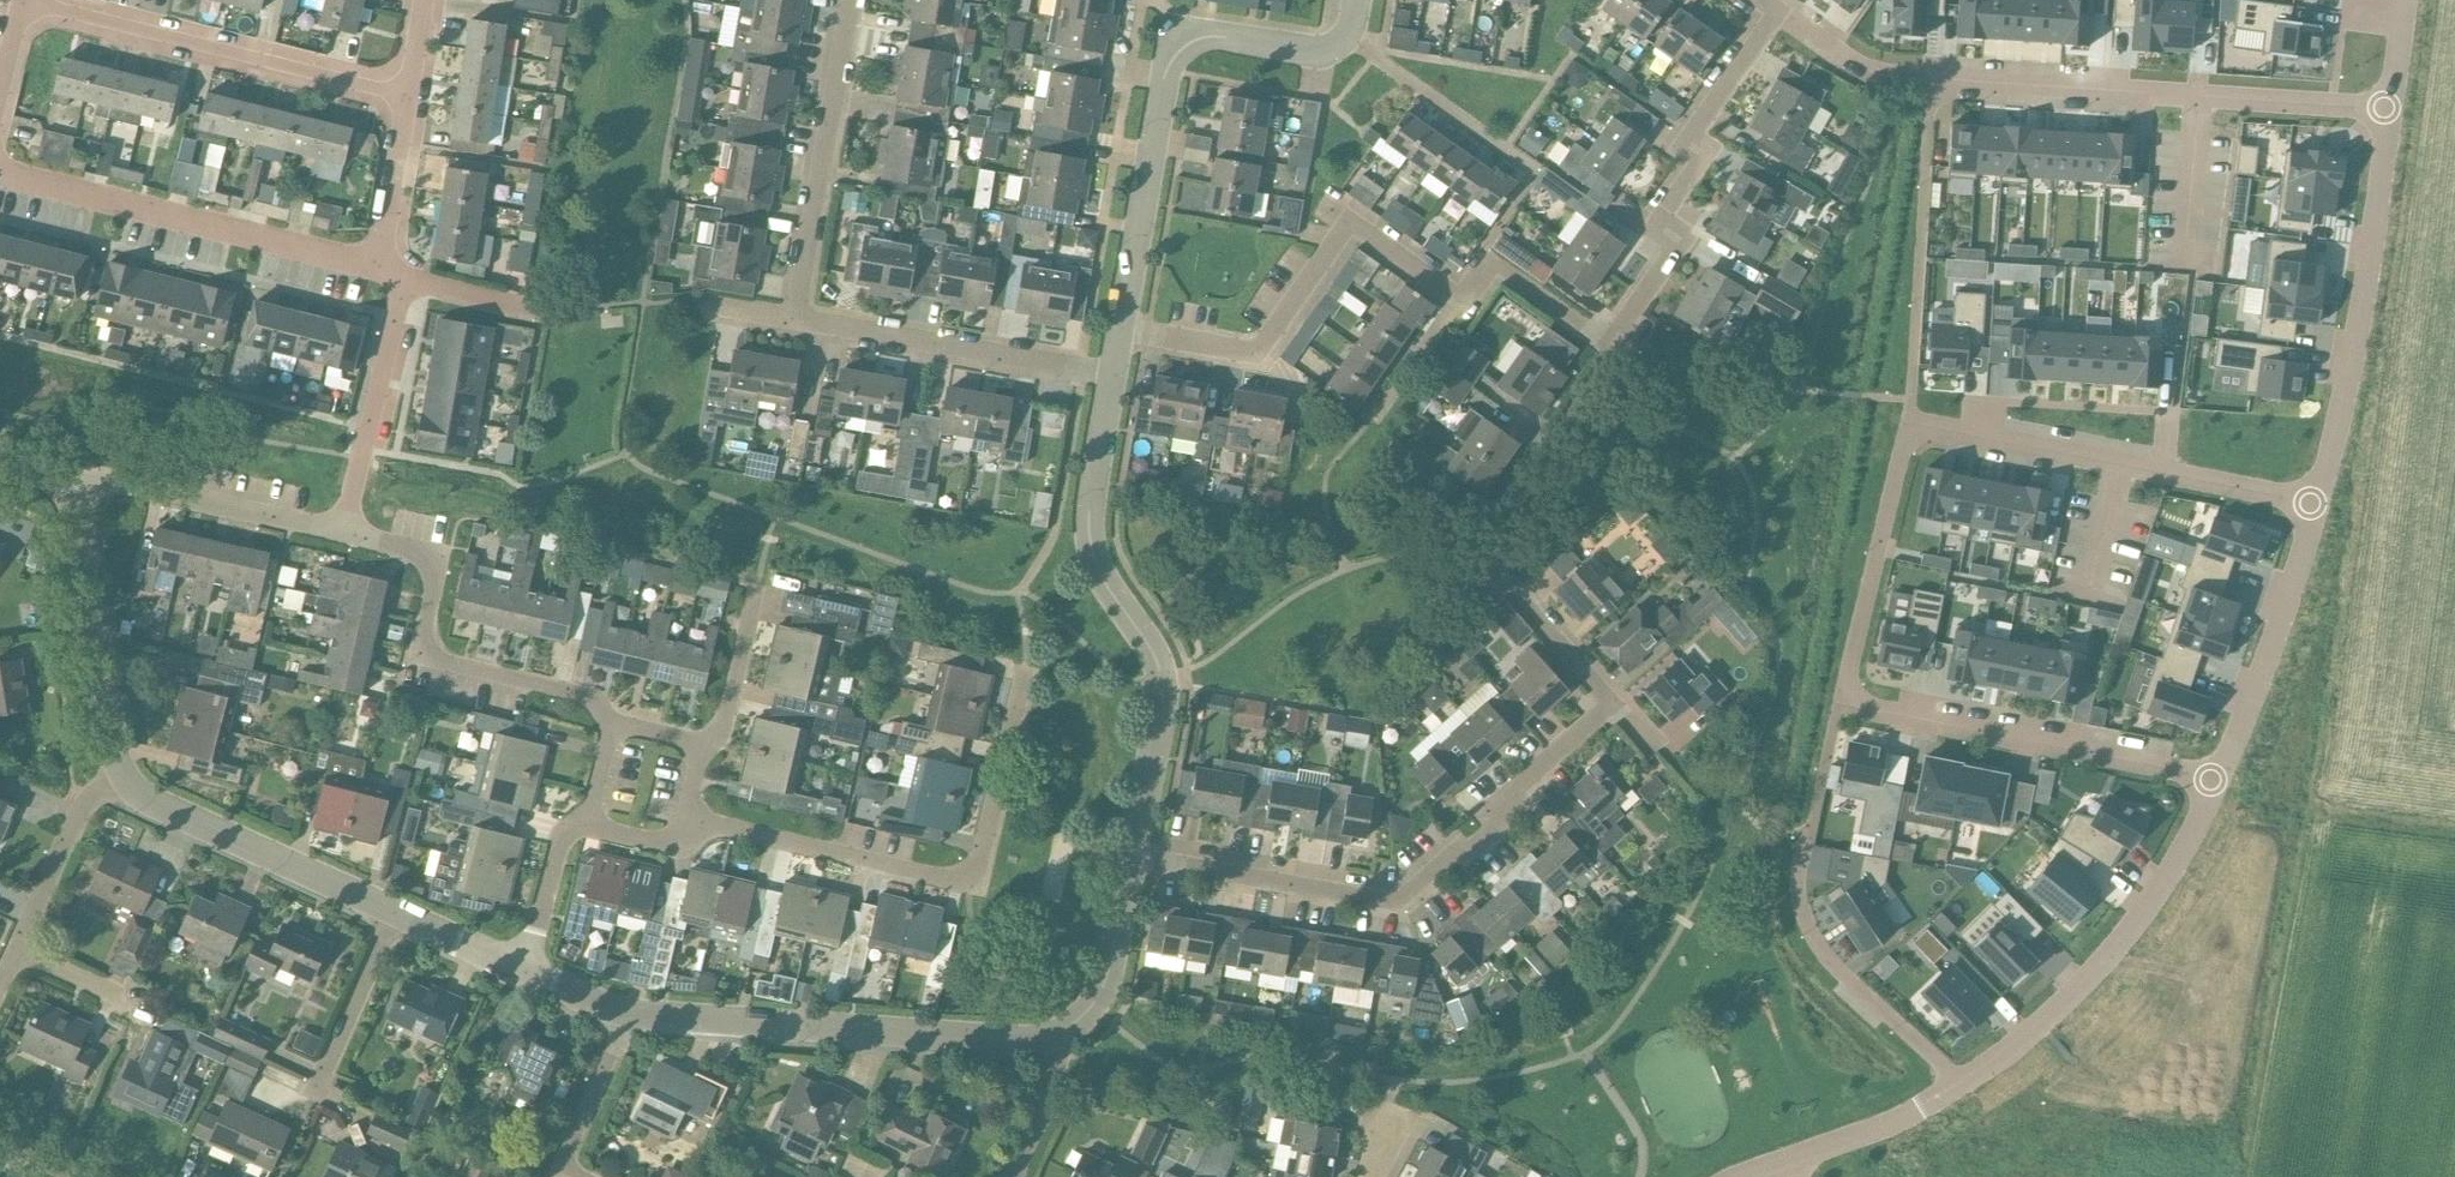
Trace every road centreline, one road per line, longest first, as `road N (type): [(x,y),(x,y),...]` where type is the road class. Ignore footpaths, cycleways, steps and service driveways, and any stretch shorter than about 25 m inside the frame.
road 1 (residential): [(2215,782),(1844,703),(1906,427),(2312,503)]
road 2 (residential): [(2390,110),(1883,75),(1848,59),(1778,9)]
road 3 (residential): [(1134,855),(1392,904),(1501,818),(1507,797),(1612,701)]
road 4 (residential): [(683,816),(985,885),(1011,875),(1025,845),(1068,674)]
road 5 (residential): [(1134,855),(1165,678),(1098,571),(1089,538),(1111,375)]
road 6 (residential): [(1119,331),(1171,61),(1209,36),(1323,54),(1343,42),(1359,0)]
road 7 (residential): [(1612,701),(1480,549),(1615,344)]
road 8 (residential): [(620,1014),(1035,1046),(1059,1038)]
road 9 (residential): [(1460,301),(1367,233),(1350,229),(1254,354),(1119,331)]
road 10 (residential): [(1615,344),(1679,242),(1655,226),(1705,157),(1685,143),(1778,9)]
road 11 (residential): [(2312,503),(2361,309),(2390,110)]
road 12 (residential): [(1962,1083),(2052,1016),(2153,902),(2215,782)]
road 13 (residential): [(385,268),(0,183)]
road 14 (residential): [(609,723),(588,697),(446,663),(428,648),(428,564),(414,548),(337,522)]
road 15 (residential): [(403,96),(40,0)]
road 16 (residential): [(851,0),(795,317)]
road 17 (residential): [(1111,375),(795,317)]
road 18 (residential): [(118,767),(140,798),(387,909)]
road 19 (residential): [(1962,1083),(1817,948),(1799,900),(1802,850)]
road 20 (residential): [(118,767),(104,736),(79,523),(87,476)]
road 21 (residential): [(2215,782),(2282,617),(2312,503)]
road 22 (residential): [(385,268),(352,501),(337,522)]
road 23 (residential): [(337,522),(316,527),(87,476)]
road 24 (residential): [(13,950),(73,801),(118,767)]
road 25 (residential): [(1059,1038),(1097,1009),(1111,975),(1134,855)]
road 26 (residential): [(1781,1159),(1892,1120),(1962,1083)]
road 27 (residential): [(1615,344),(1494,264),(1460,301)]
road 28 (residential): [(620,1014),(570,1147),(567,1169),(577,1176)]
road 29 (residential): [(385,268),(403,96)]
road 30 (residential): [(525,972),(560,836),(589,825)]
road 31 (residential): [(757,595),(725,723),(698,745)]
road 32 (residential): [(165,1010),(13,950)]
road 33 (residential): [(387,909),(525,972)]
road 34 (residential): [(1021,1176),(1057,1087),(1059,1038)]
road 35 (residential): [(1375,414),(1460,301)]
road 36 (residential): [(339,1028),(387,909)]

